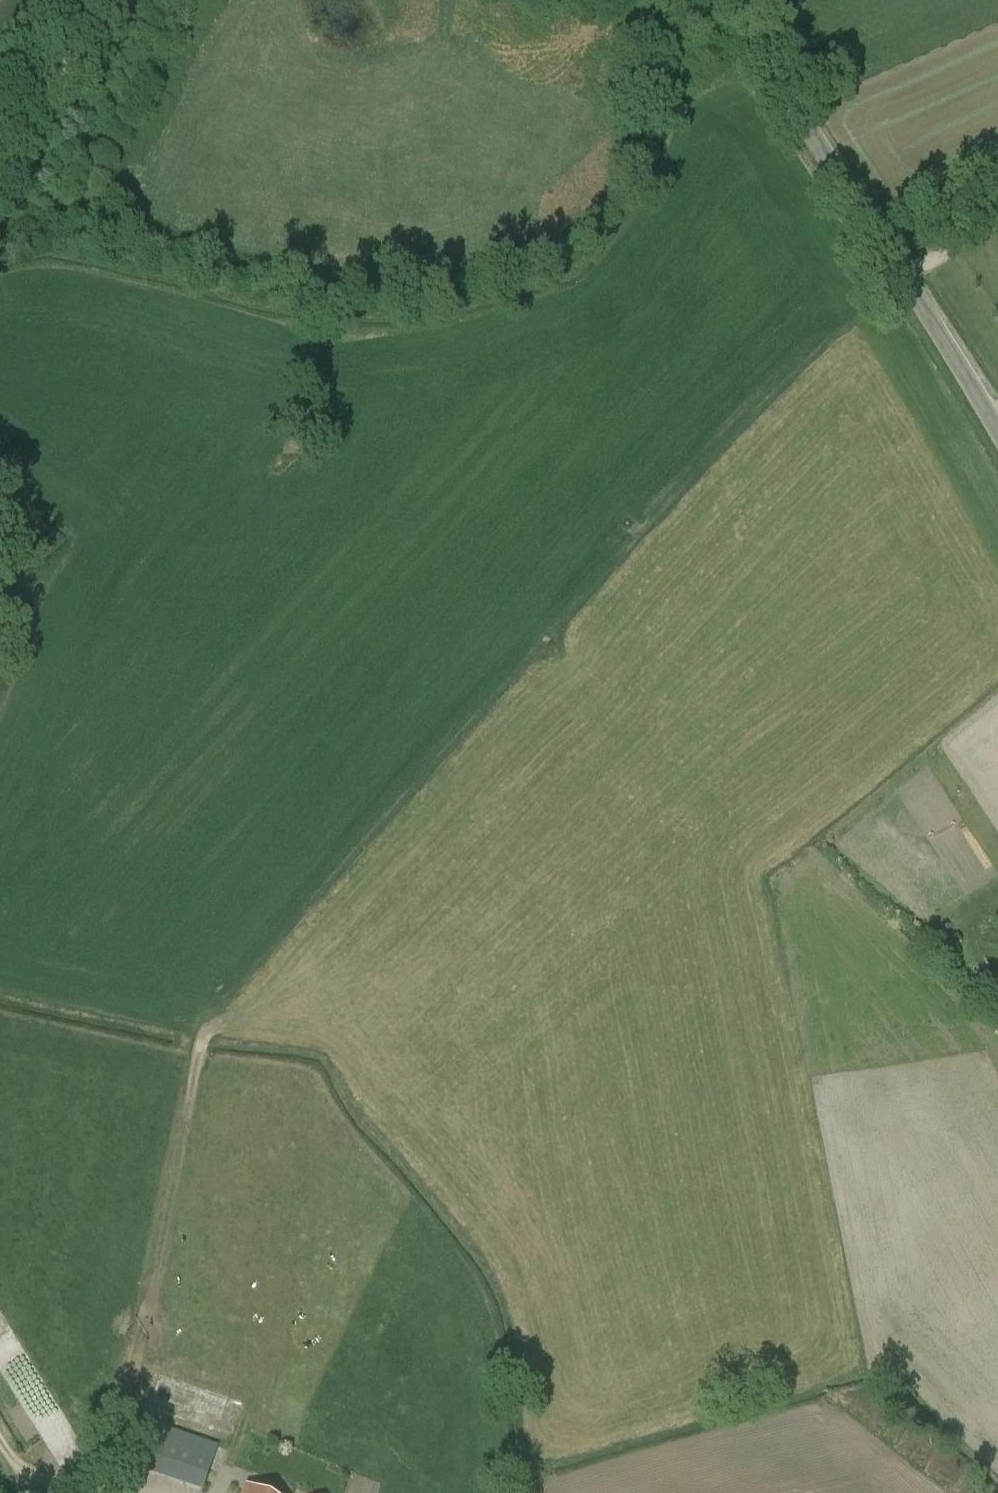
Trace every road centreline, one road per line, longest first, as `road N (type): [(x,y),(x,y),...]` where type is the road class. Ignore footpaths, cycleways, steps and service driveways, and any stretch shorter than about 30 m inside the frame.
road 1 (tertiary): [(997,430),(724,0)]
road 2 (track): [(106,0),(0,169)]

